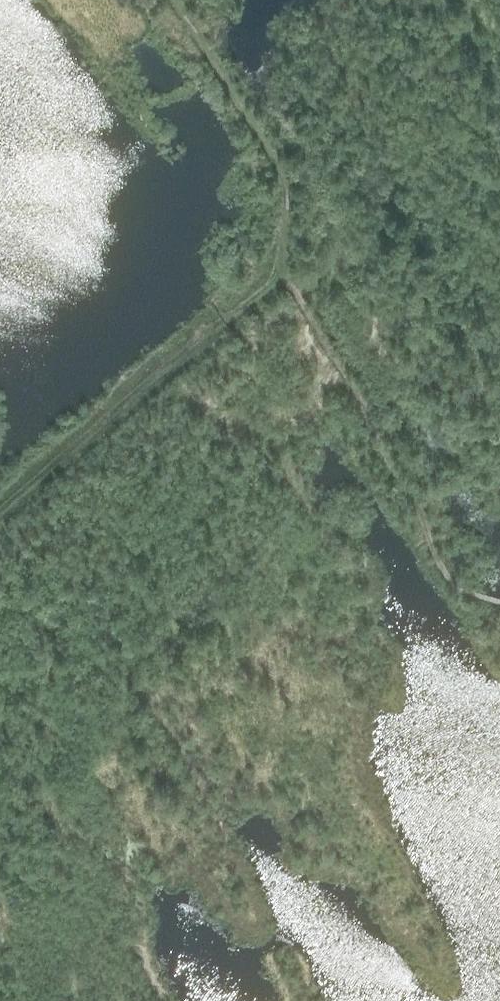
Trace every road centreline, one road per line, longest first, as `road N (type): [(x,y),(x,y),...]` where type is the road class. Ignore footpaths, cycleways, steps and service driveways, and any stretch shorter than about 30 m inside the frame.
road 1 (track): [(283,281),(221,321),(0,508)]

